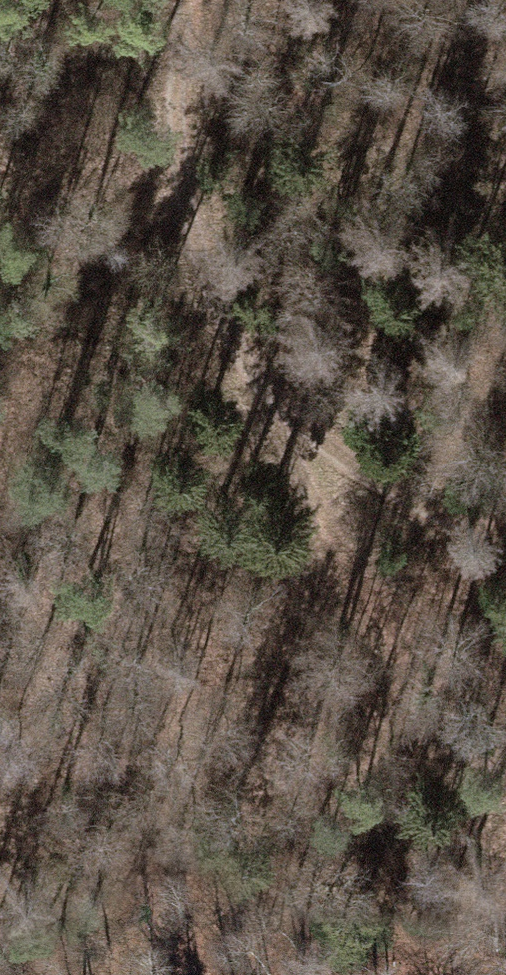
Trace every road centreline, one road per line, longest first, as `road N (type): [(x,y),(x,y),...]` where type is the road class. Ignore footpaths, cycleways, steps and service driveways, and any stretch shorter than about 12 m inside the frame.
road 1 (track): [(505,804),(254,386),(179,188),(186,0)]
road 2 (track): [(505,523),(430,498),(254,386)]

